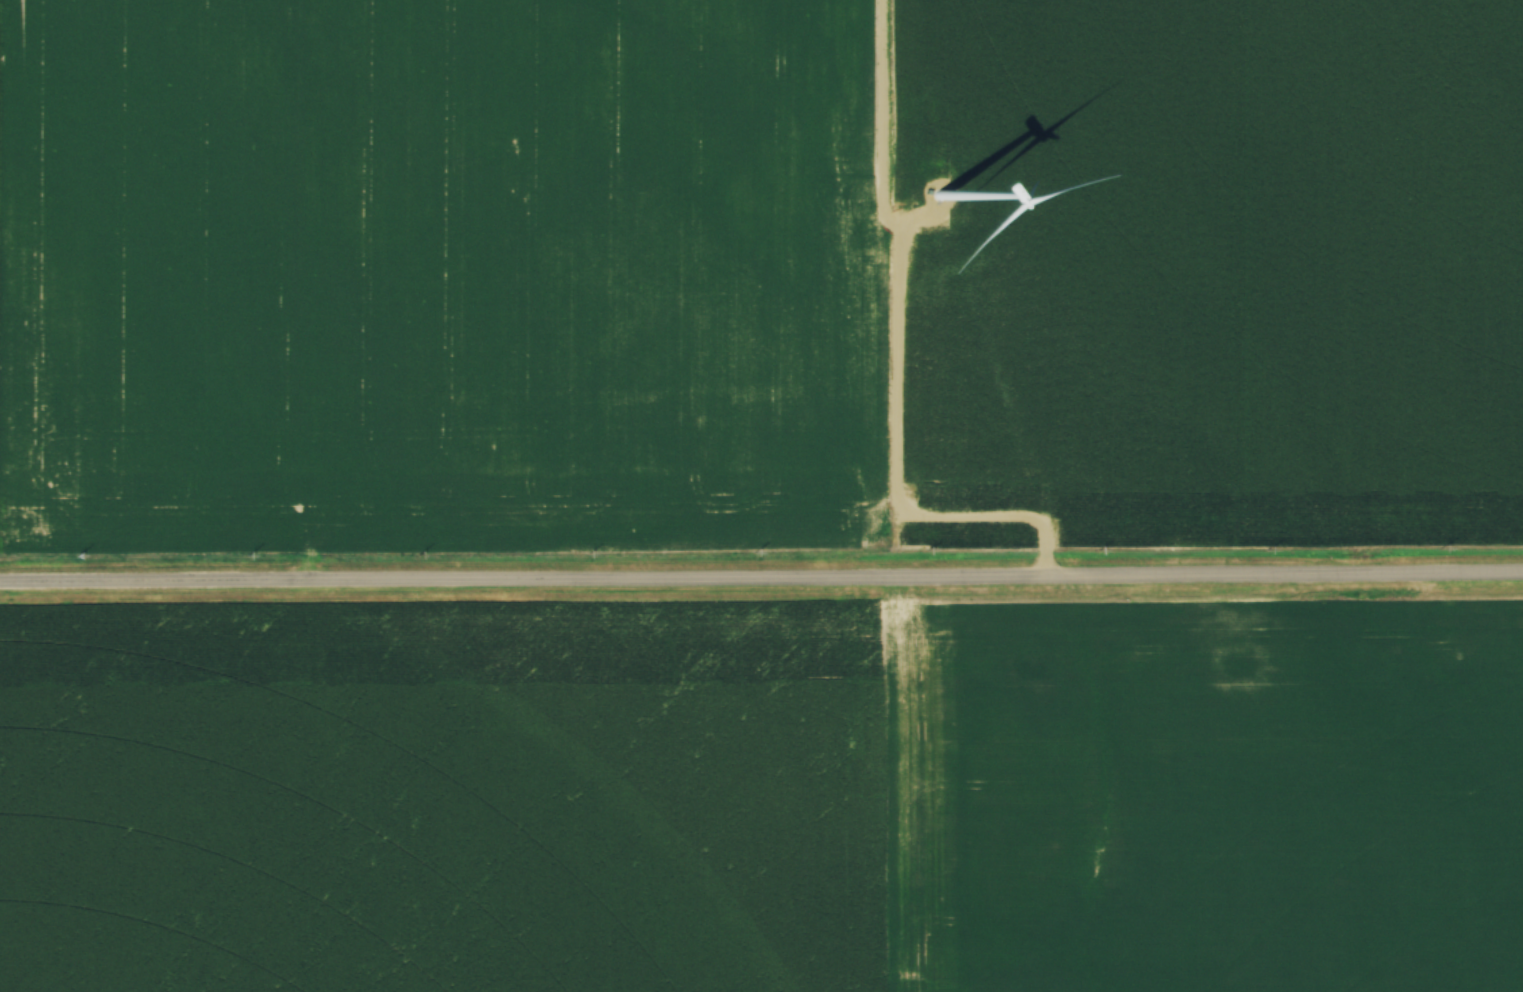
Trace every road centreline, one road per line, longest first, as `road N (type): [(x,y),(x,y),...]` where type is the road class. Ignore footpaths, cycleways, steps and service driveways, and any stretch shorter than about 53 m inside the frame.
road 1 (tertiary): [(0,589),(1522,581)]

